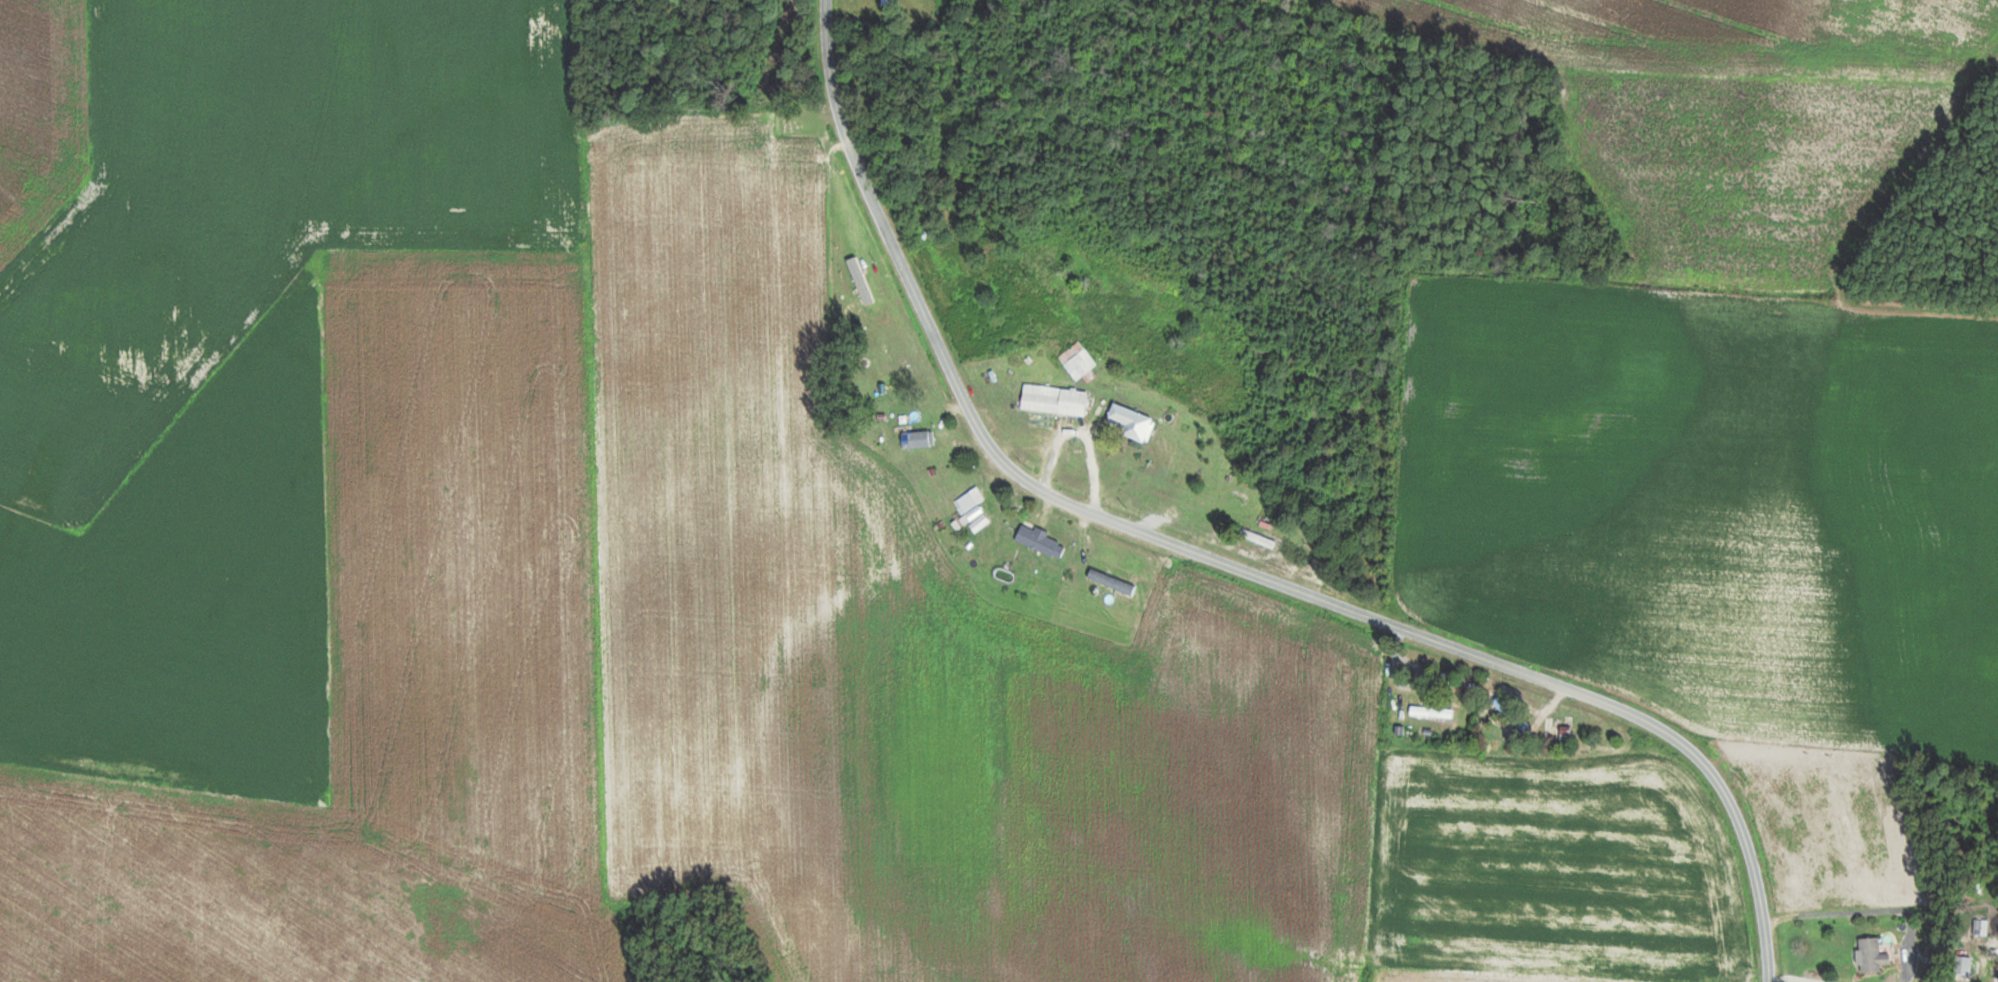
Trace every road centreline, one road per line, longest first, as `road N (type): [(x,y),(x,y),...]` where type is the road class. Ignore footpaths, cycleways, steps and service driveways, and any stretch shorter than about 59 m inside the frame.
road 1 (residential): [(1771,981),(1748,839),(1721,783),(1683,739),(1578,688),(1068,501),(1004,458),(975,420),(851,145),(829,58),(827,0)]

